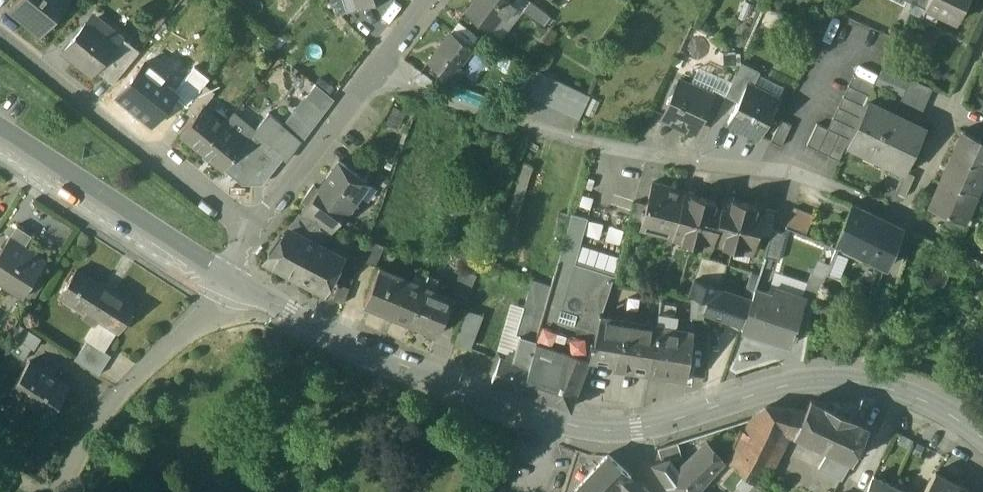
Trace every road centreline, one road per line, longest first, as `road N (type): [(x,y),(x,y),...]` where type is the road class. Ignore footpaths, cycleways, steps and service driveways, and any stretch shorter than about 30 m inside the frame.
road 1 (tertiary): [(982,438),(892,390),(800,383),(634,431),(590,432),(522,413),(369,349),(224,277)]
road 2 (residential): [(224,277),(429,0)]
road 3 (residential): [(224,277),(220,299),(116,398),(56,491)]
road 4 (tertiary): [(224,277),(0,129)]

